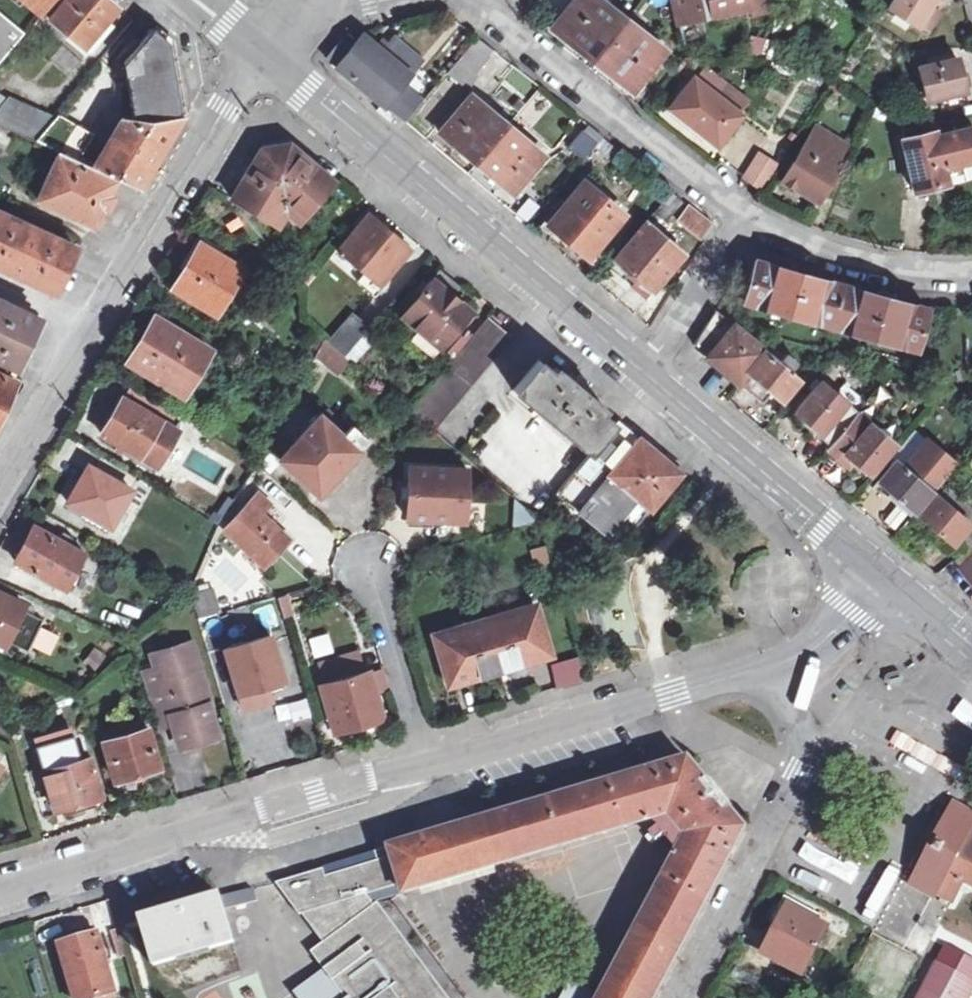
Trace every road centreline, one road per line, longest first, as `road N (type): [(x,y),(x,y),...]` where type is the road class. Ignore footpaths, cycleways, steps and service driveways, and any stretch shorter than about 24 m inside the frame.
road 1 (residential): [(266,50),(0,492)]
road 2 (tertiary): [(266,50),(642,362)]
road 3 (residential): [(425,766),(0,889)]
road 4 (residential): [(788,663),(425,766)]
road 5 (residential): [(685,997),(803,756),(788,663)]
road 6 (residential): [(483,0),(750,220)]
road 7 (tertiary): [(642,362),(884,569)]
road 8 (residential): [(750,220),(819,253),(906,273),(971,276)]
road 9 (residential): [(425,766),(371,570)]
road 10 (residential): [(750,220),(642,362)]
road 11 (residential): [(884,569),(825,642),(788,663)]
road 12 (residential): [(373,0),(313,12),(266,50)]

